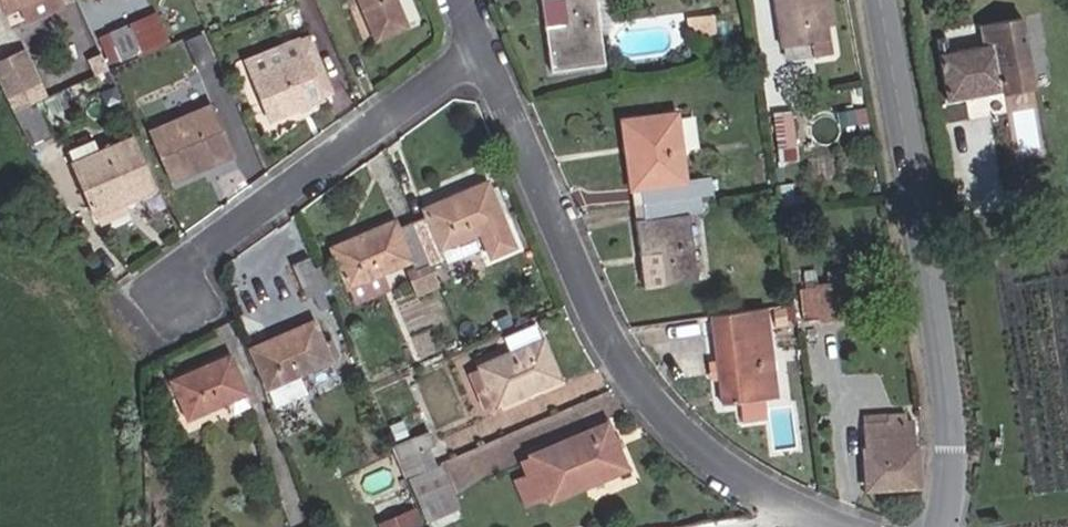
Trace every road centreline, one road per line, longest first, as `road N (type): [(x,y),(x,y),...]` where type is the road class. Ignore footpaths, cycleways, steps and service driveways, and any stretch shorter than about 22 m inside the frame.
road 1 (unclassified): [(482,57),(600,316),(663,410),(737,473),(847,526)]
road 2 (tertiary): [(878,0),(944,399),(946,471),(936,526)]
road 3 (residential): [(482,57),(190,280)]

